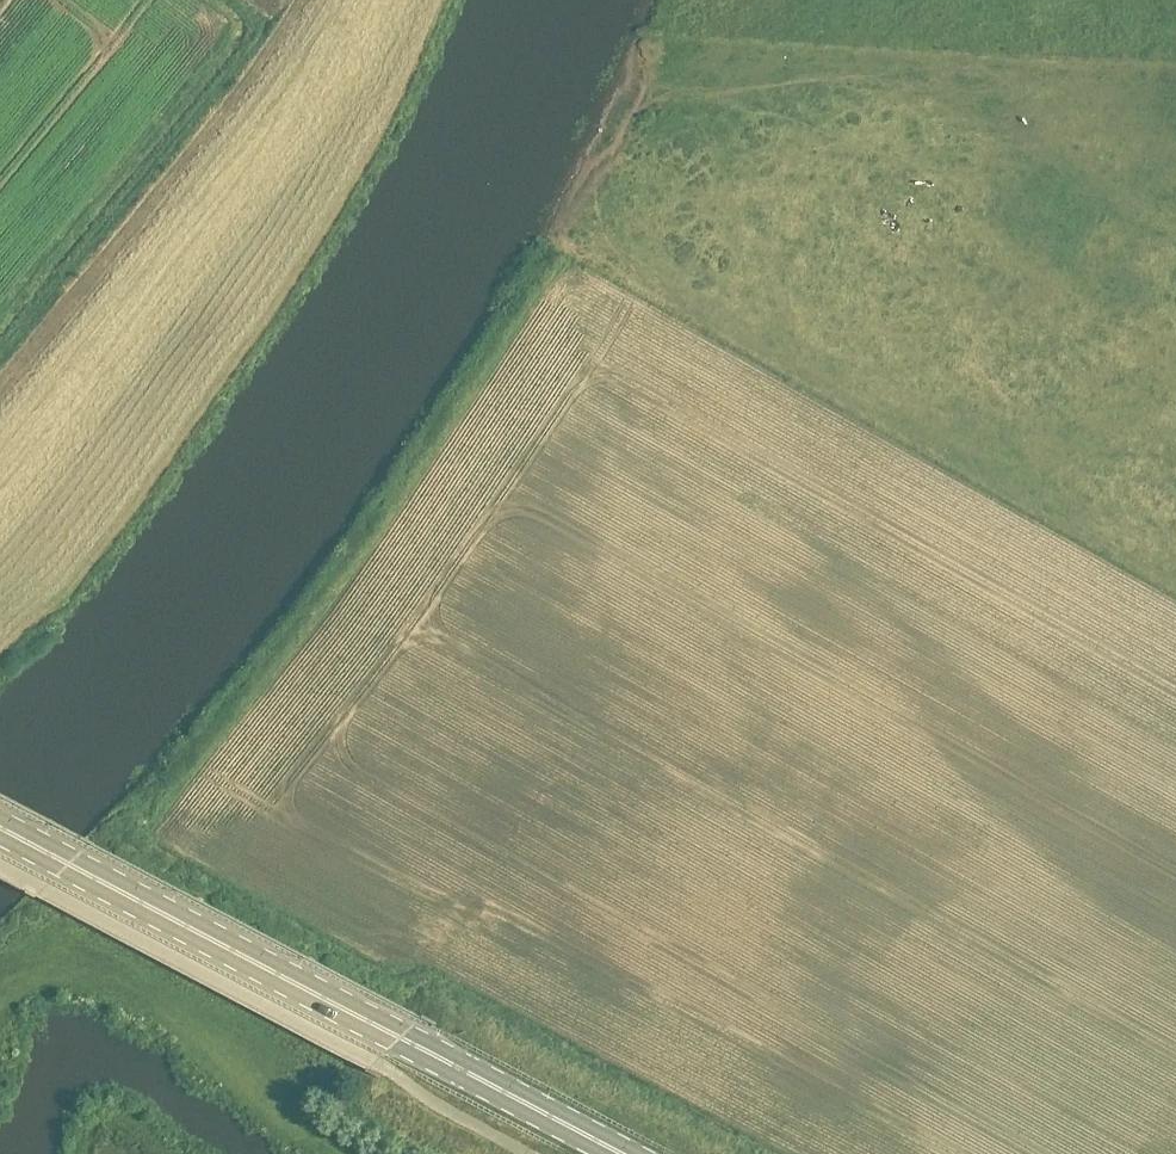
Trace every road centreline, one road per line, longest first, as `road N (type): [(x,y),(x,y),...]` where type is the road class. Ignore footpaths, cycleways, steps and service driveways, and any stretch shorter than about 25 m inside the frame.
road 1 (secondary): [(615,1153),(0,829)]

